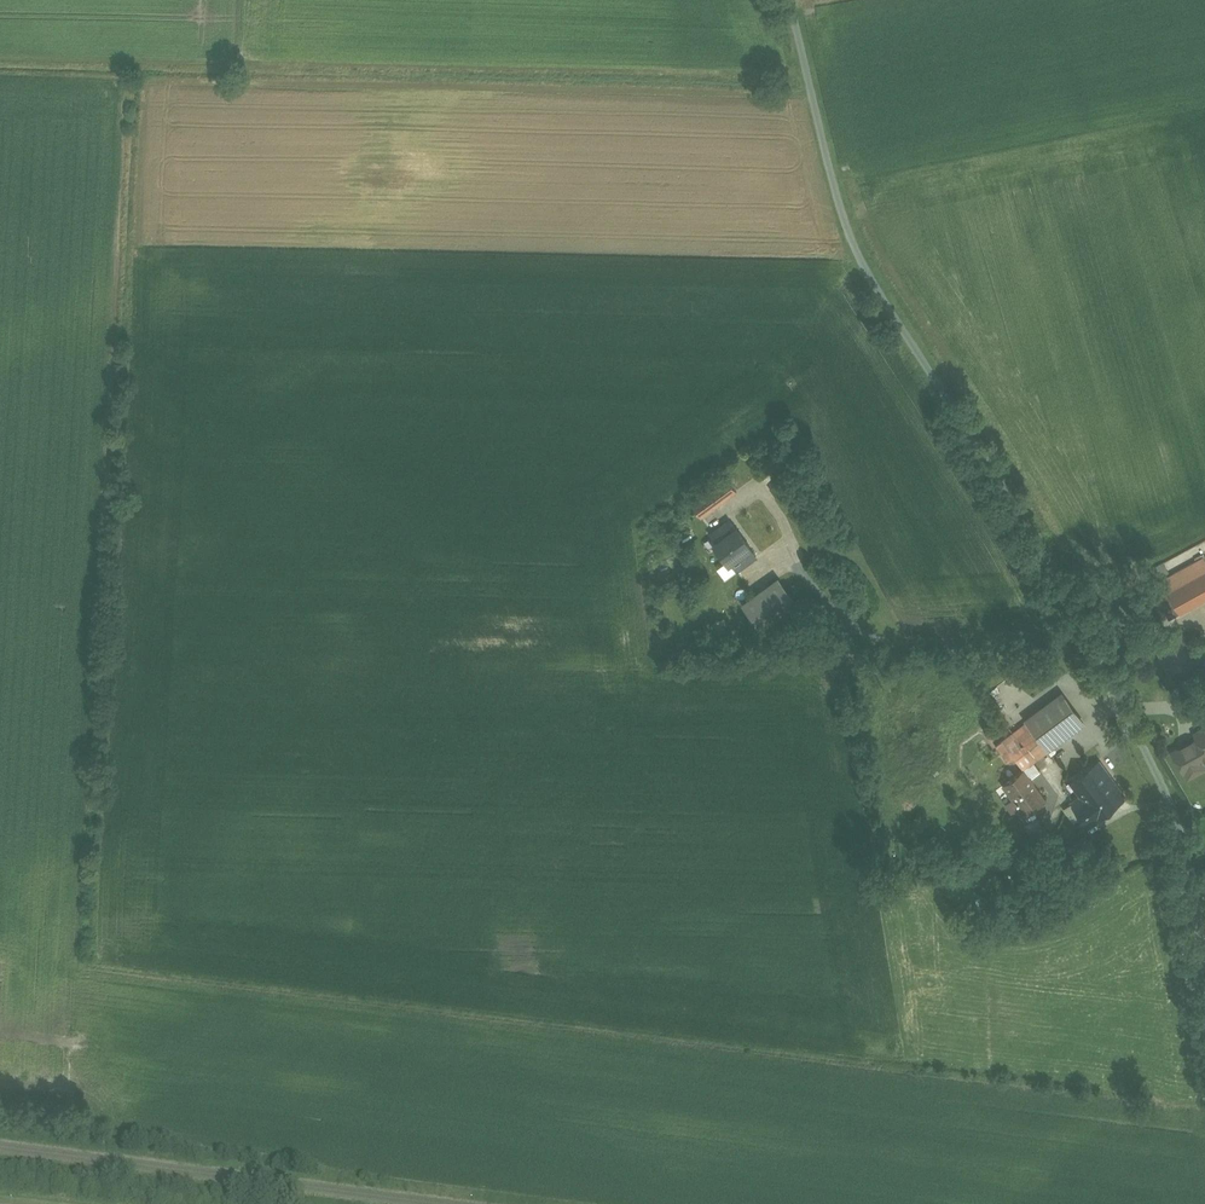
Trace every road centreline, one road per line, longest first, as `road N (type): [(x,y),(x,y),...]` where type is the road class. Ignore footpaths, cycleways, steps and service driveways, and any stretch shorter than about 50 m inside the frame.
road 1 (unclassified): [(793,0),(852,241),(1054,569),(1177,814),(1204,958)]

